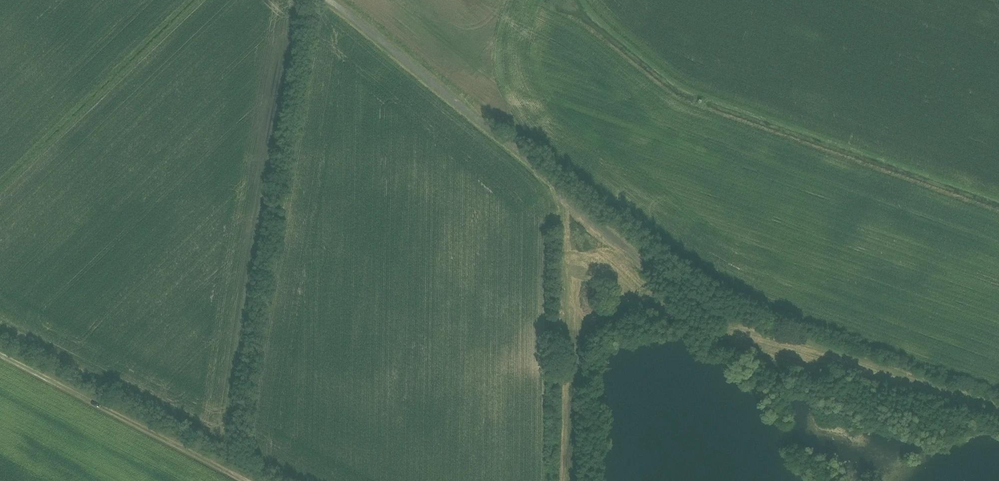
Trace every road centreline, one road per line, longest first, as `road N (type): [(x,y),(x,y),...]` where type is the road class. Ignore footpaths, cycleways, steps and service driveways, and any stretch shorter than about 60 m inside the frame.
road 1 (track): [(998,410),(718,314),(561,188)]
road 2 (track): [(326,0),(561,188),(553,352)]
road 3 (track): [(0,350),(258,480)]

